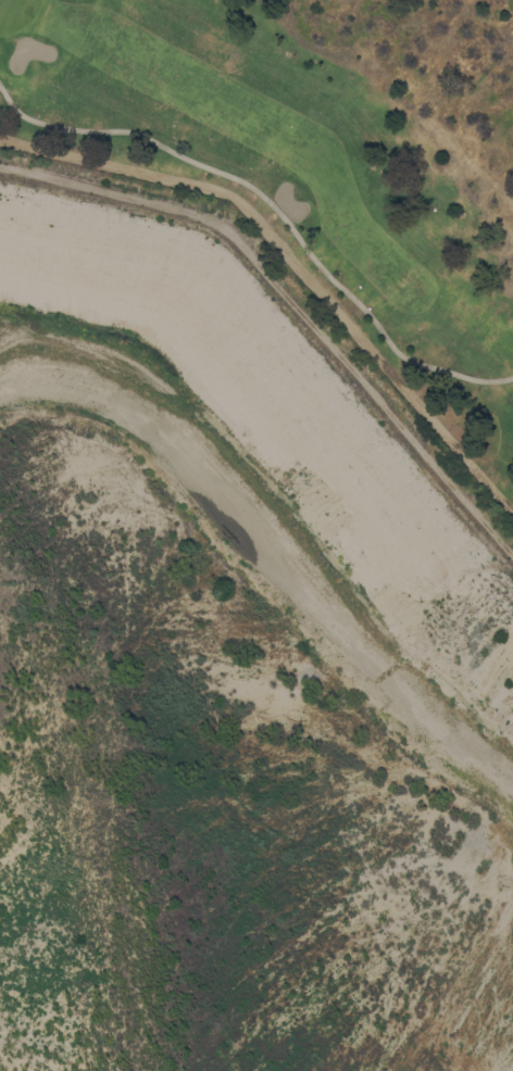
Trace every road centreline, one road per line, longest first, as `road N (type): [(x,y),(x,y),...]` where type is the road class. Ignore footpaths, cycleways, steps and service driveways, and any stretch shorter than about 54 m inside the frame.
road 1 (track): [(512,791),(418,724),(171,451),(118,410),(75,388),(37,381),(0,387)]
road 2 (track): [(0,168),(212,222),(512,550)]
road 3 (track): [(0,141),(233,196),(512,511)]

